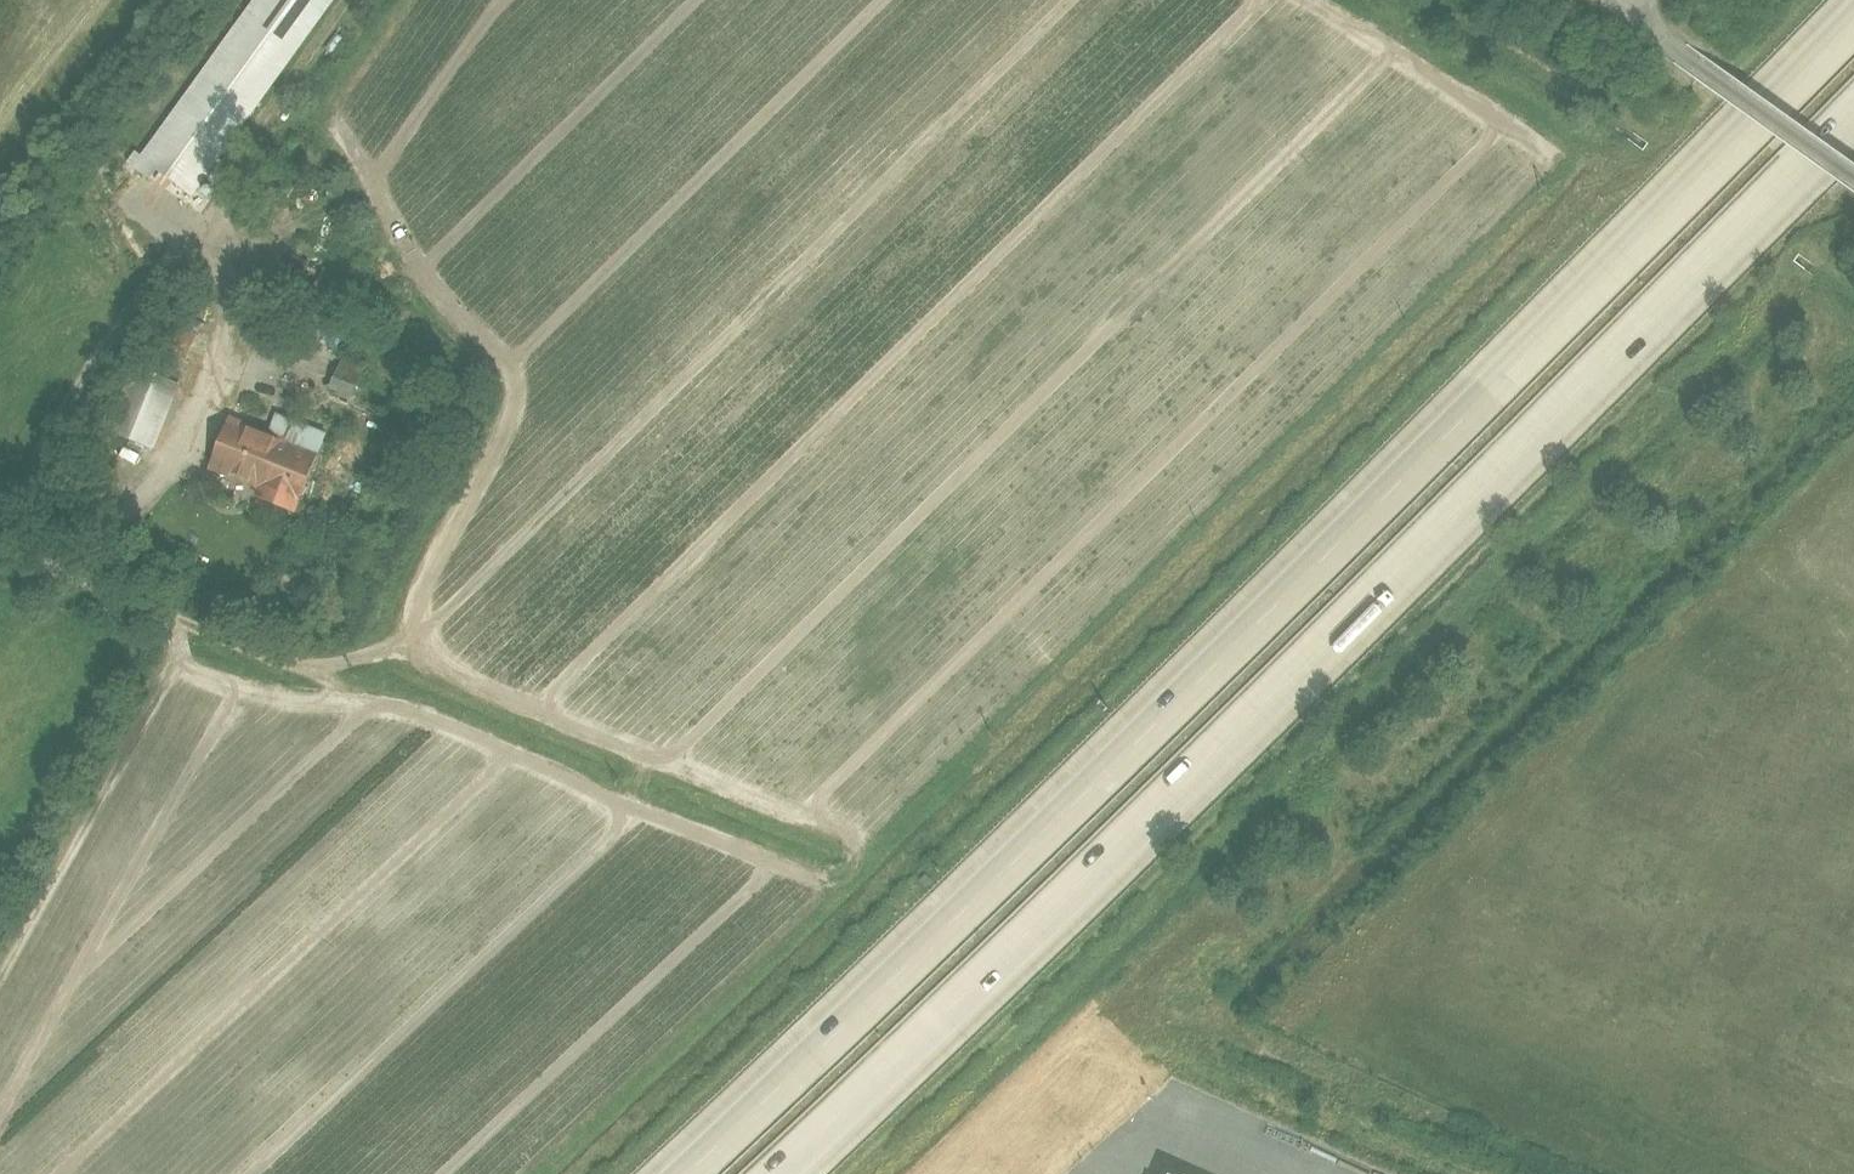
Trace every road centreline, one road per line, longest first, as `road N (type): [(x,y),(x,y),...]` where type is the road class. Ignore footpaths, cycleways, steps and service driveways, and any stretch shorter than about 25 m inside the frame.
road 1 (motorway): [(1853,23),(1156,722),(686,1173)]
road 2 (motorway): [(775,1173),(1197,769),(1853,110)]

